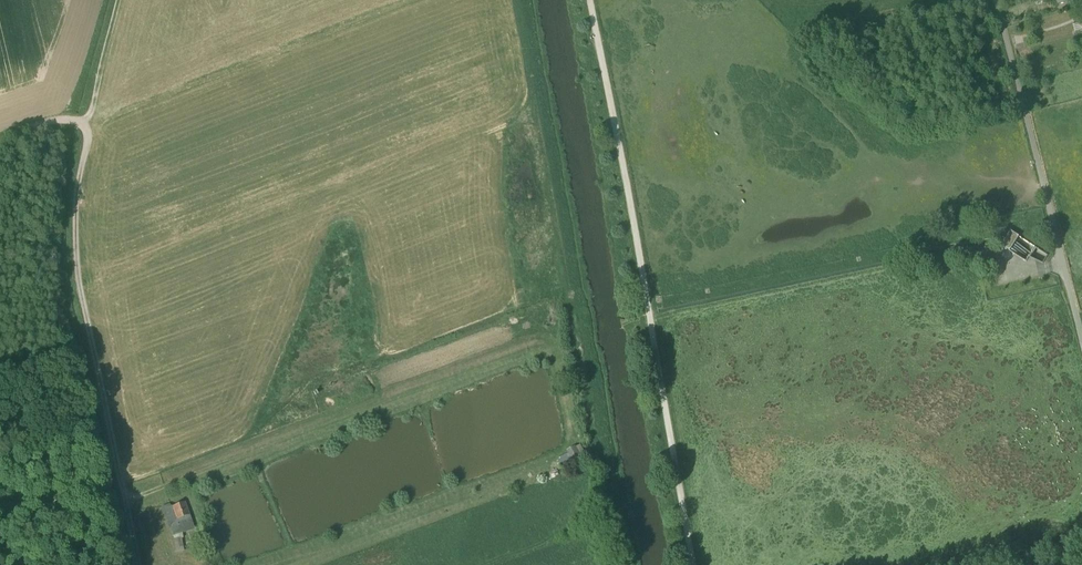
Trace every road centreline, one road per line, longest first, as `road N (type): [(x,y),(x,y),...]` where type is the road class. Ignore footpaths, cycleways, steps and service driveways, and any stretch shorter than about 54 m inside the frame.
road 1 (track): [(696,564),(595,0)]
road 2 (track): [(92,122),(79,171),(80,278),(141,564)]
road 3 (unclassified): [(997,0),(1081,340)]
road 4 (track): [(122,0),(92,122)]

